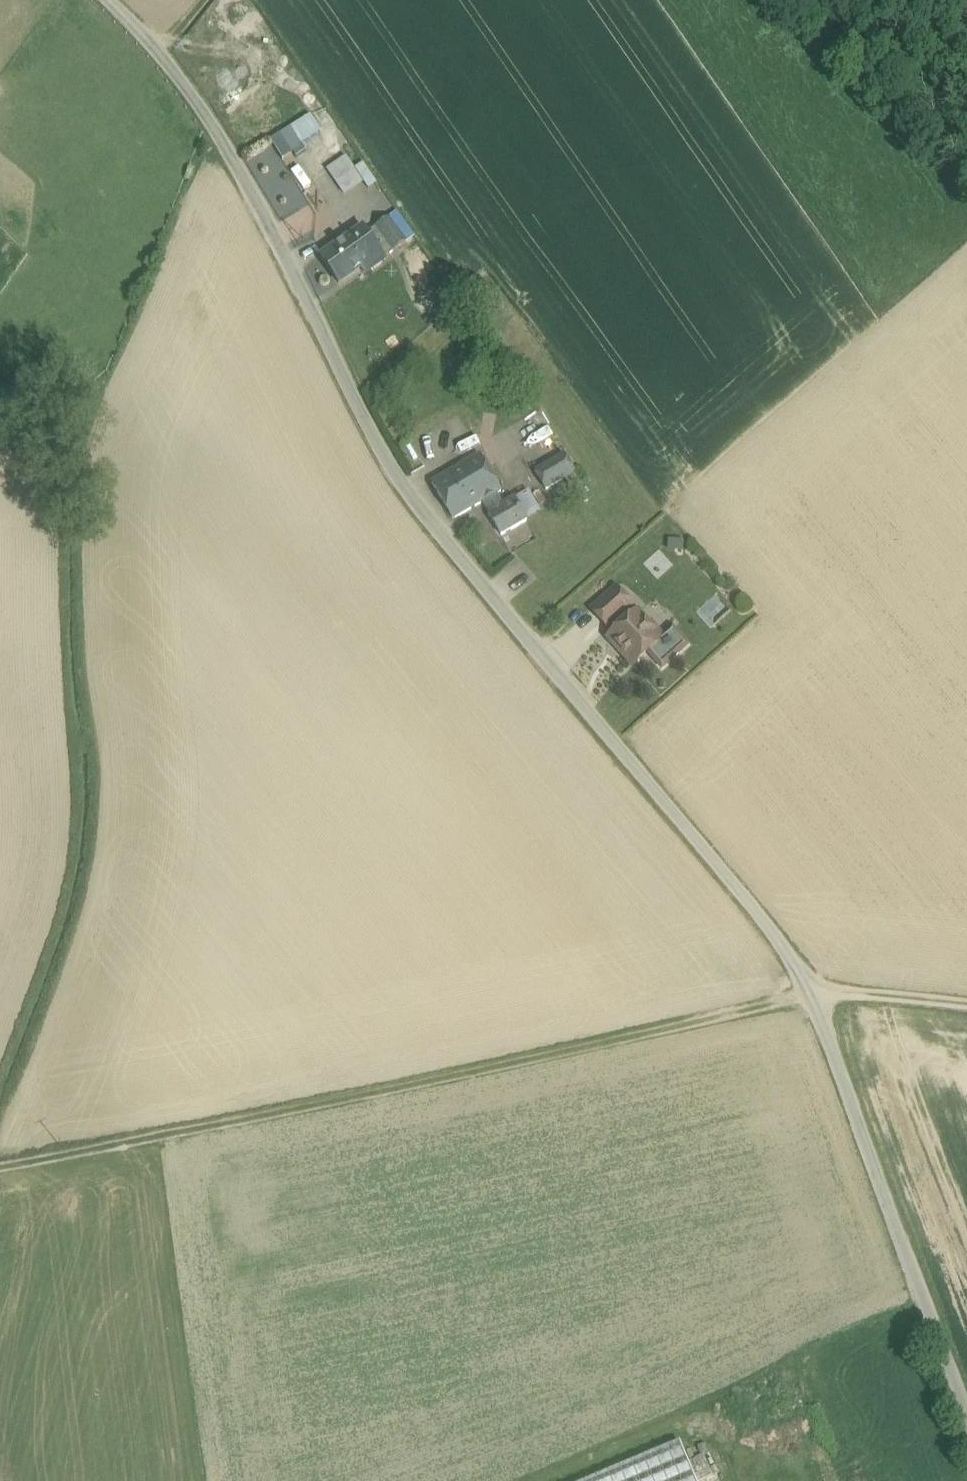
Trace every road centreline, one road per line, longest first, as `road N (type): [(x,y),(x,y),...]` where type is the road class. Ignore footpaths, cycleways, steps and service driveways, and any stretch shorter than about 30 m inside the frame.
road 1 (unclassified): [(966,1375),(814,991),(784,939),(415,499),(228,143),(111,0)]
road 2 (track): [(0,1166),(817,997)]
road 3 (track): [(966,1005),(814,991)]

